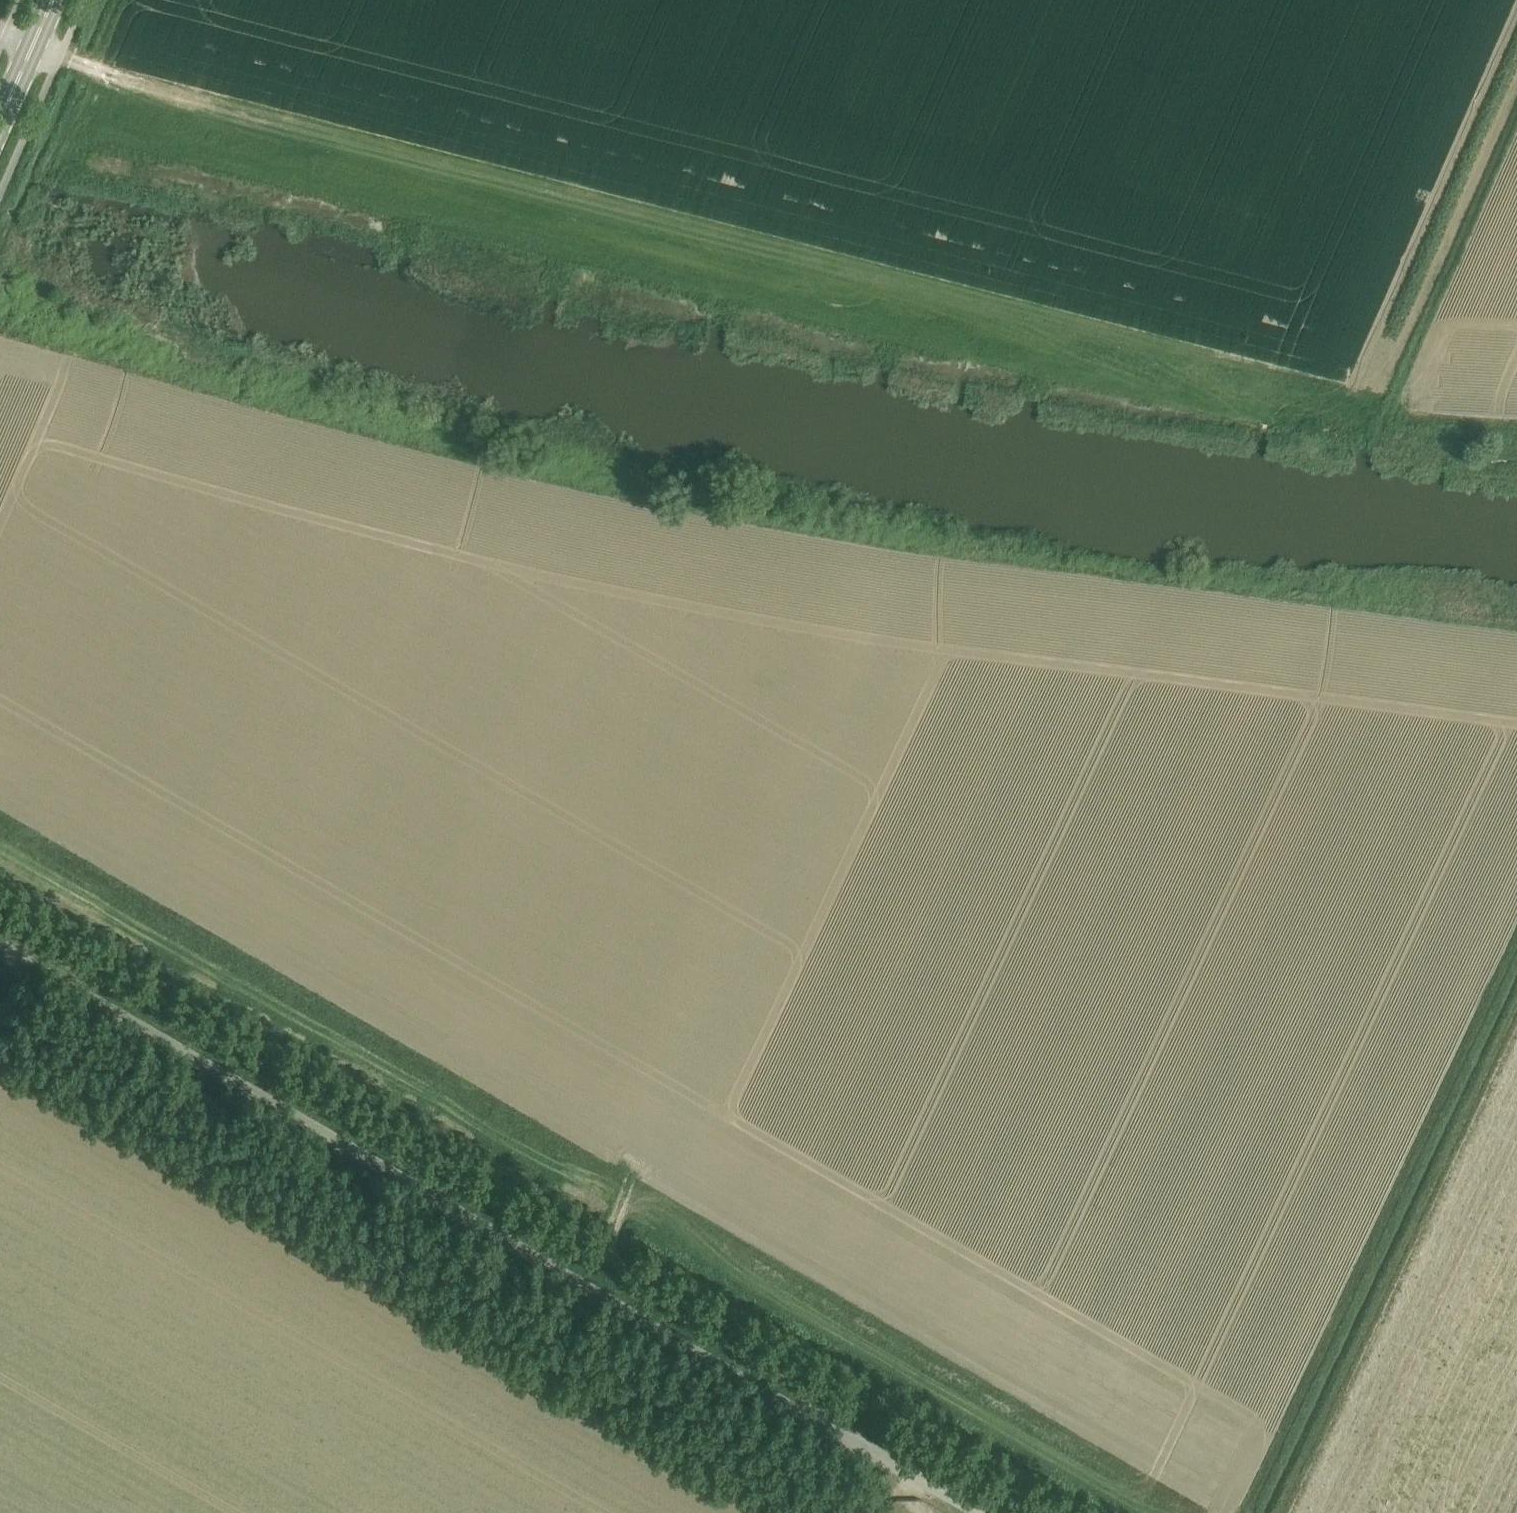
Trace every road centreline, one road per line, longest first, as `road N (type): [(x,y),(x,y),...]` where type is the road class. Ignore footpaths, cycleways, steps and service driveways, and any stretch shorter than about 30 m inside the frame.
road 1 (unclassified): [(973,1512),(0,946)]
road 2 (secondary): [(0,114),(50,0)]

